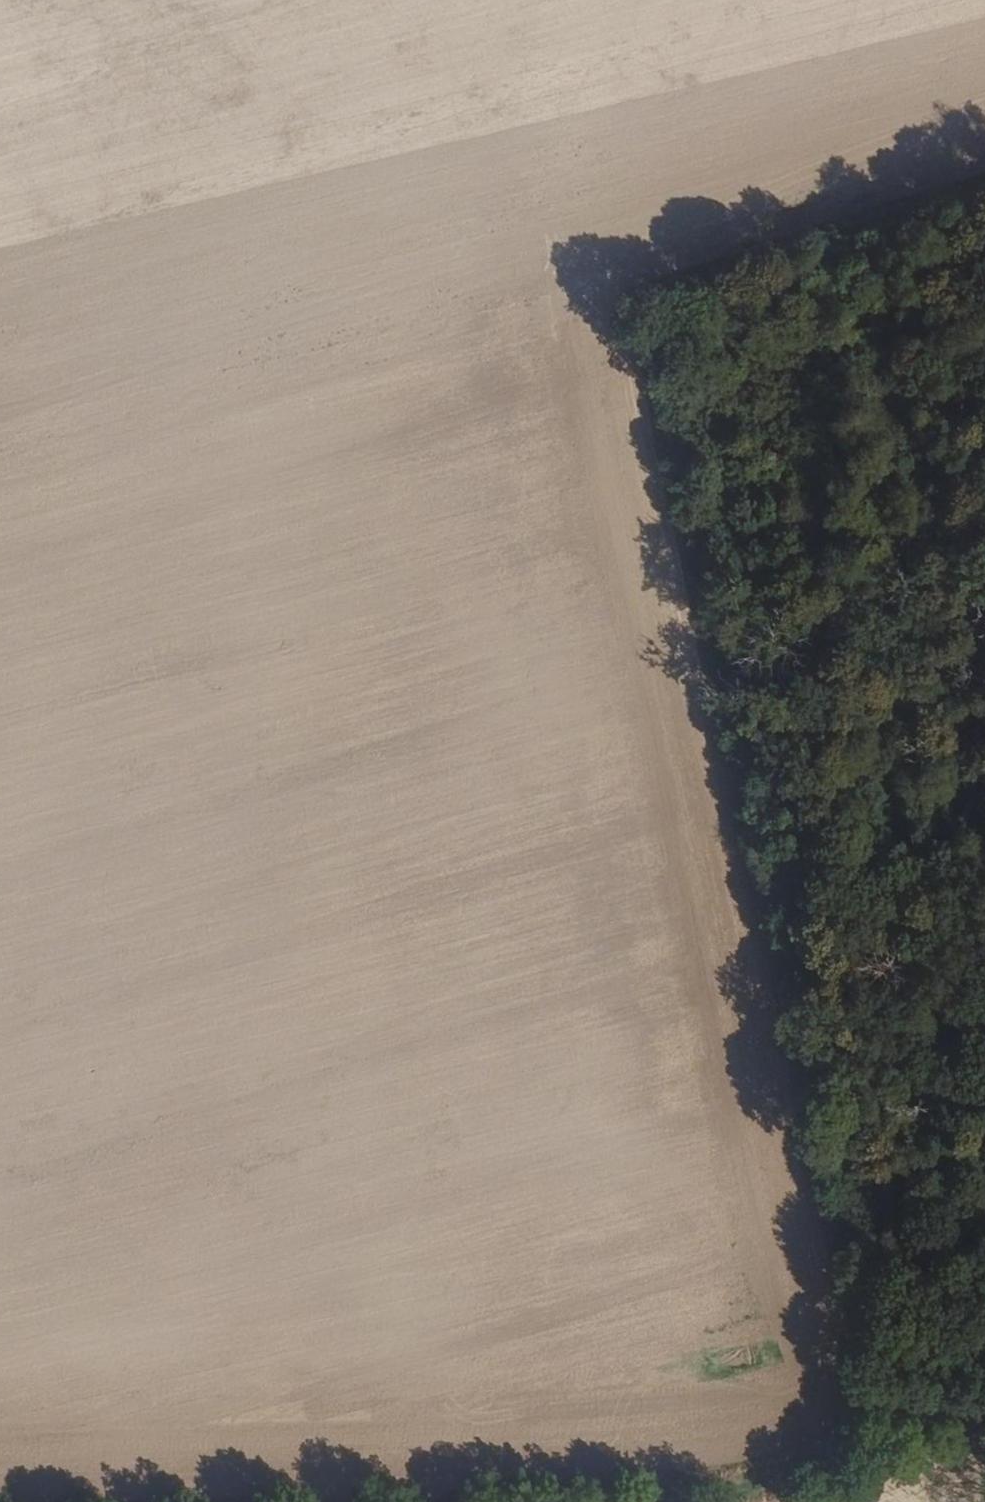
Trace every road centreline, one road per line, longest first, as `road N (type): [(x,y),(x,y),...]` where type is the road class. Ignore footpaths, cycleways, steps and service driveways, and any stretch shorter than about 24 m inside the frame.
road 1 (track): [(669,1501),(984,1403)]

